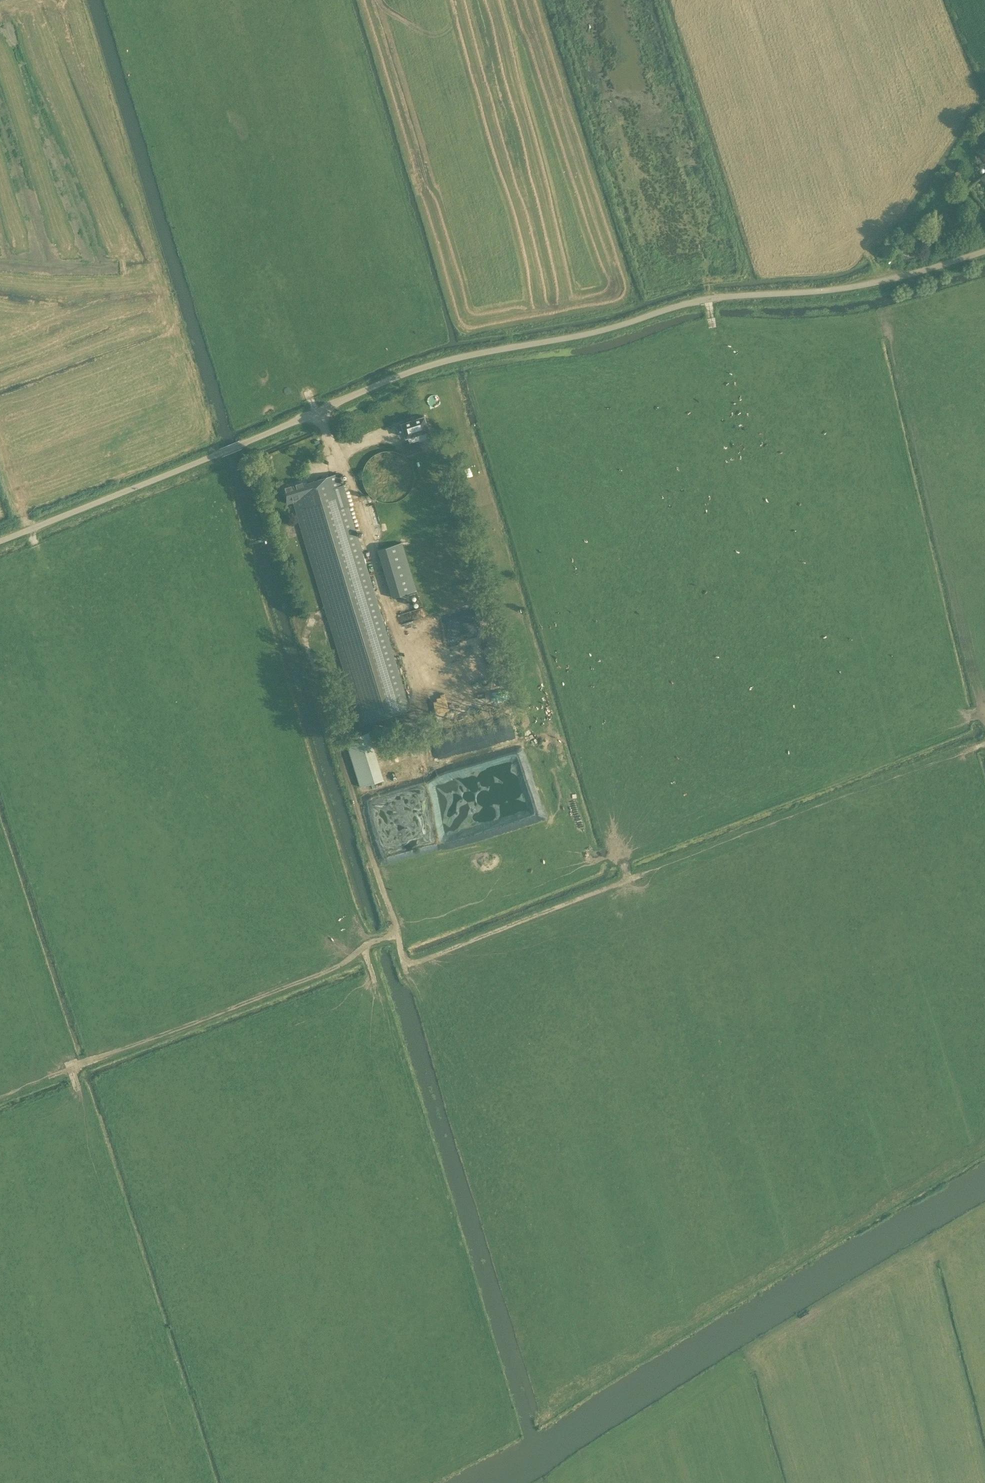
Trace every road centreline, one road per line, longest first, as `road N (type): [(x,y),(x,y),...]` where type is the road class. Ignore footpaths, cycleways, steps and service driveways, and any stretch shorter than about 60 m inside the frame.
road 1 (unclassified): [(0,543),(441,362),(705,304),(864,284),(984,247)]

